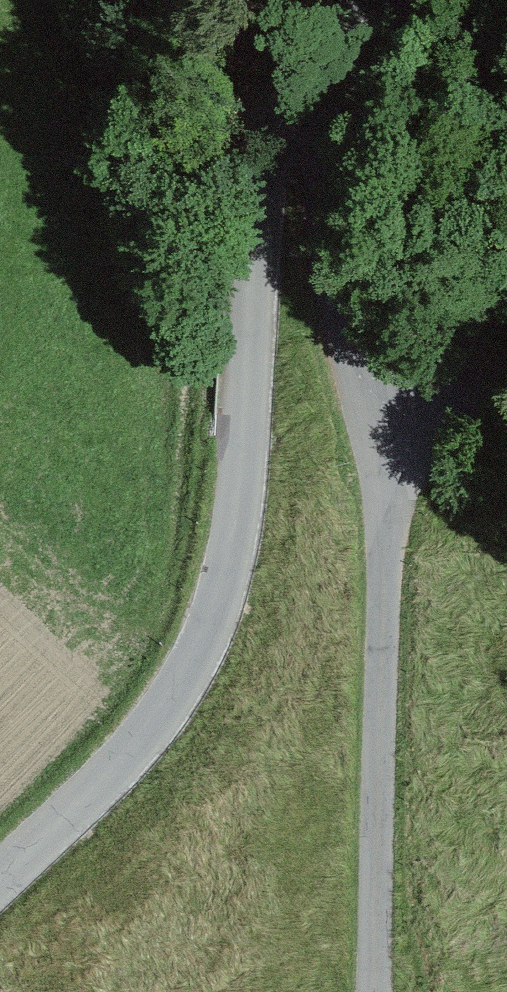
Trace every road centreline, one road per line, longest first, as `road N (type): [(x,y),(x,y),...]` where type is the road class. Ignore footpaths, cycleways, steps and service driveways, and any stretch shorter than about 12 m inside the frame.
road 1 (unclassified): [(334,127),(297,140),(262,187),(238,580),(188,698),(0,894)]
road 2 (unclassified): [(334,127),(394,457),(385,991)]
road 3 (unclassified): [(435,0),(334,127)]

